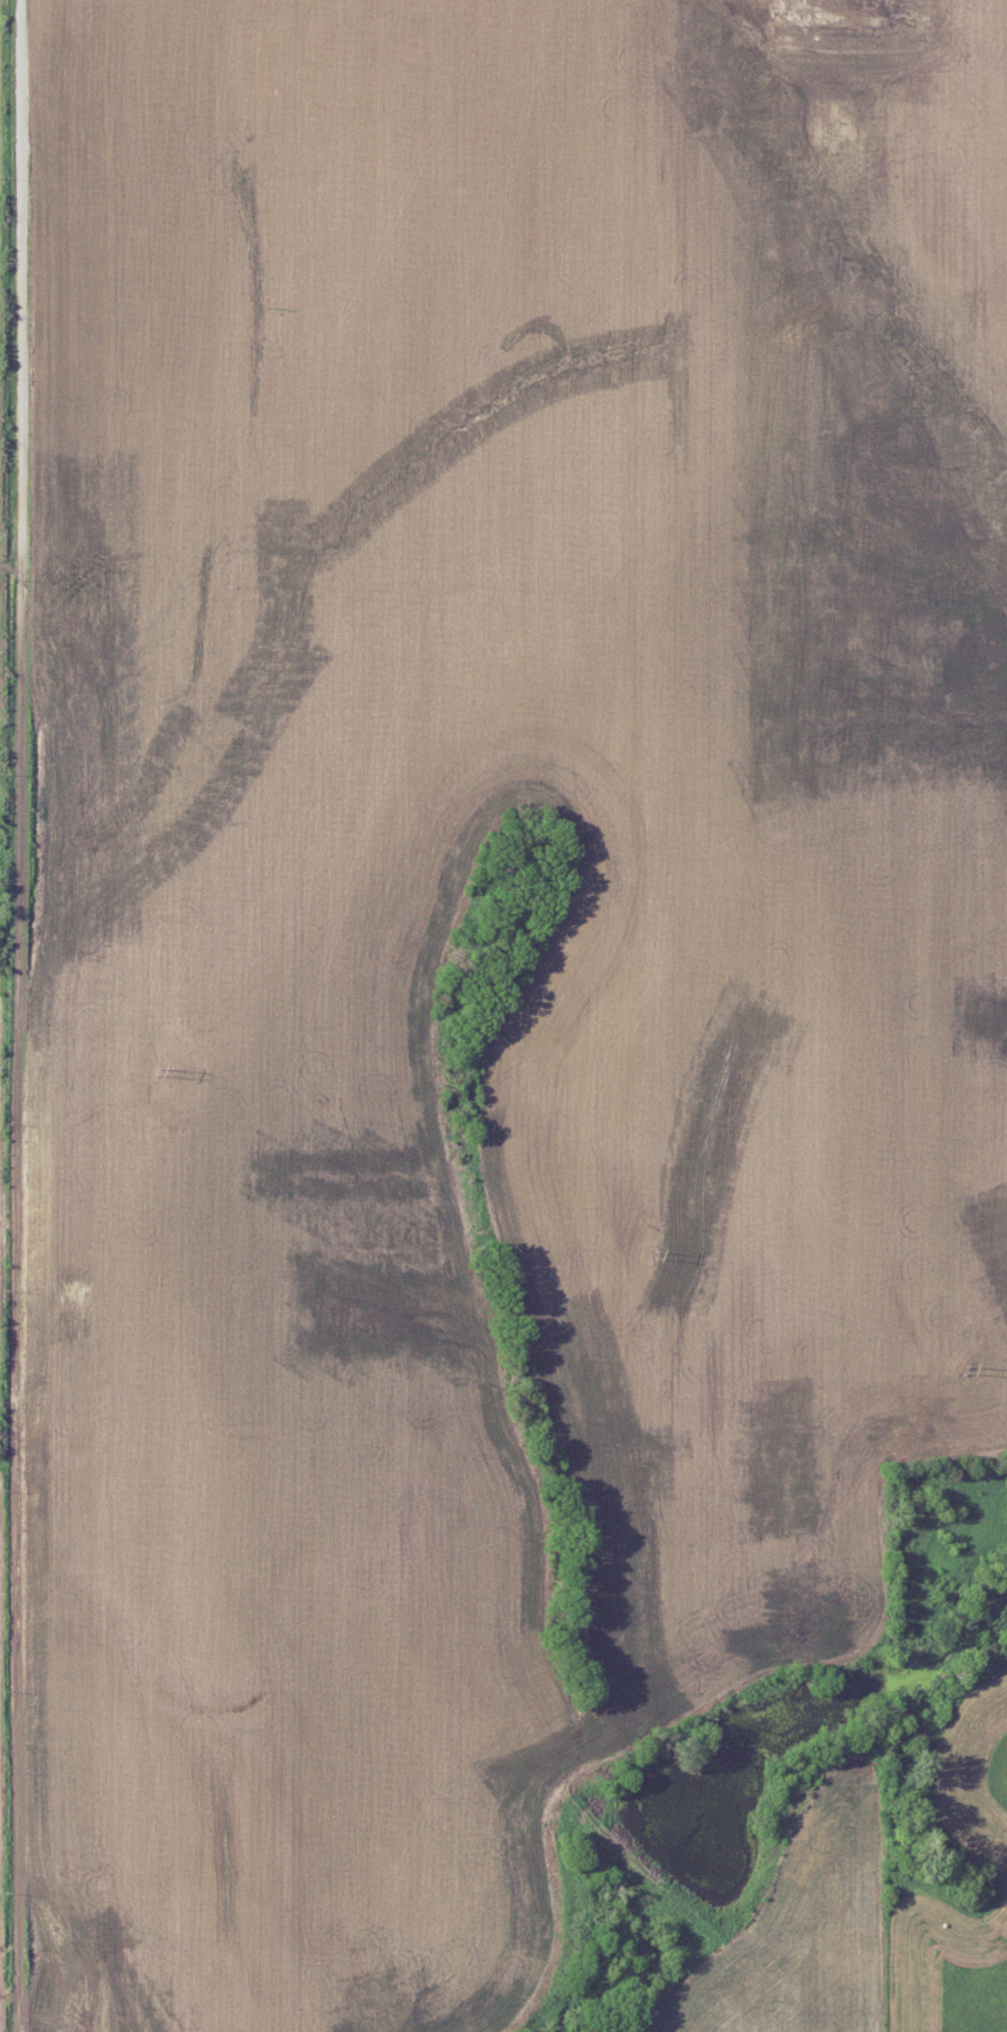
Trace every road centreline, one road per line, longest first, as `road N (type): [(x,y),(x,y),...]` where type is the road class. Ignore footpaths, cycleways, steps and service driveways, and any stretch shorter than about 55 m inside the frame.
road 1 (residential): [(19,2031),(21,0)]

